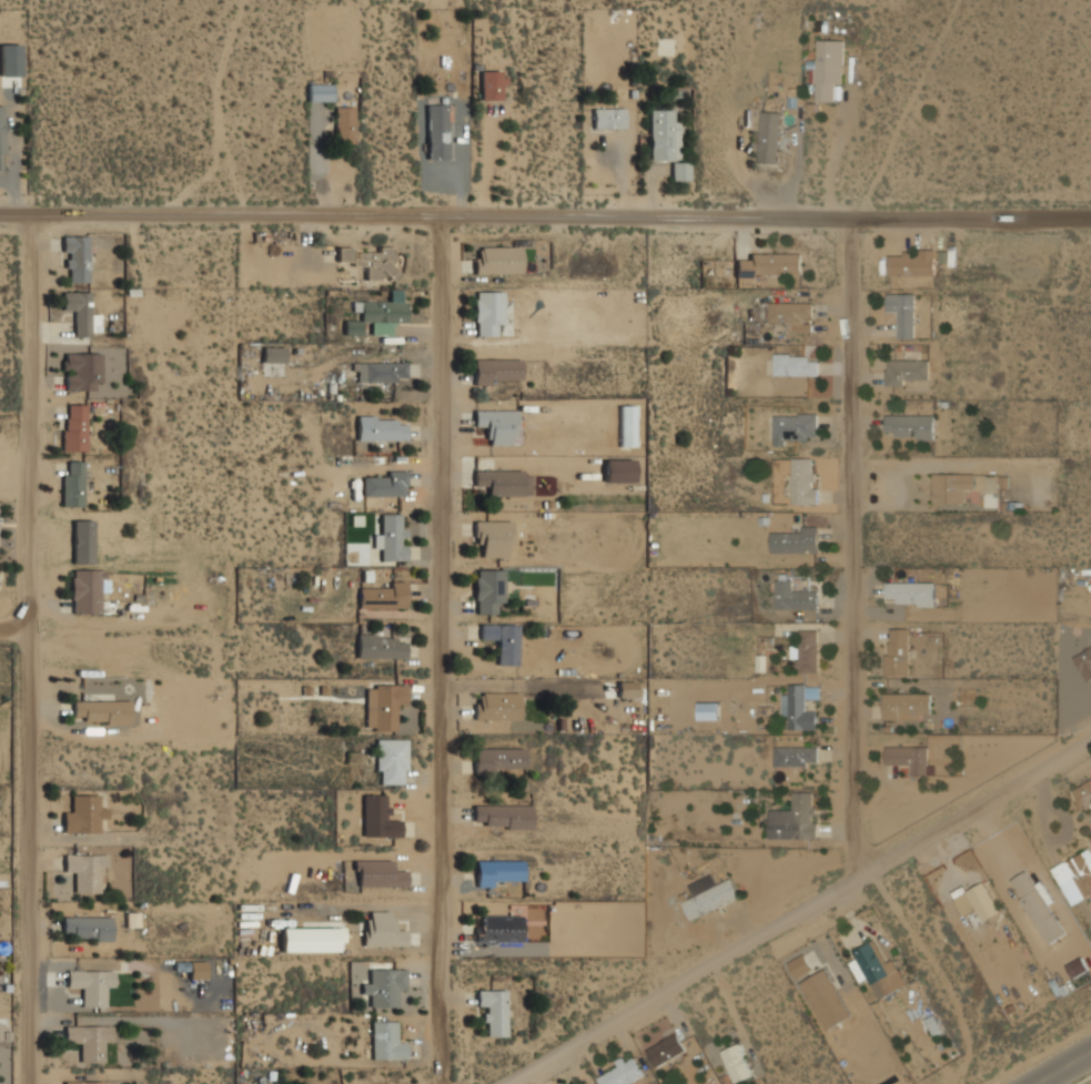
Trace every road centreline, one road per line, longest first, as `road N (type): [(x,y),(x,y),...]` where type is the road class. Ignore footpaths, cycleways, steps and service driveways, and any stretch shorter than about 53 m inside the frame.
road 1 (residential): [(0,215),(1090,218)]
road 2 (residential): [(25,1083),(28,215)]
road 3 (residential): [(445,217),(443,1083)]
road 4 (residential): [(507,1083),(1090,741)]
road 5 (residential): [(853,220),(852,881)]

